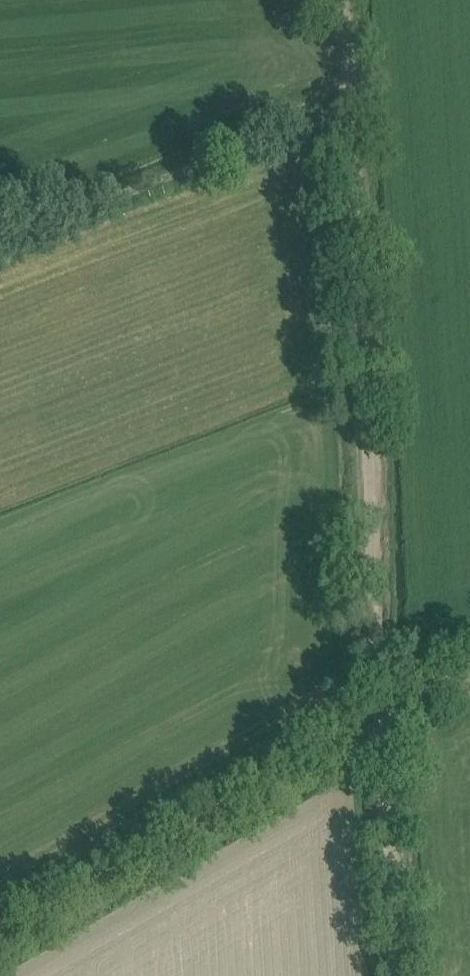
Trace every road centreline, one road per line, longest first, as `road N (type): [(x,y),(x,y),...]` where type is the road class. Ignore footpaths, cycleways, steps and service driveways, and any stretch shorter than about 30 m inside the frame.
road 1 (track): [(378,686),(337,116)]
road 2 (track): [(0,904),(378,686)]
road 3 (track): [(0,240),(337,116)]
road 4 (track): [(397,975),(378,686)]

